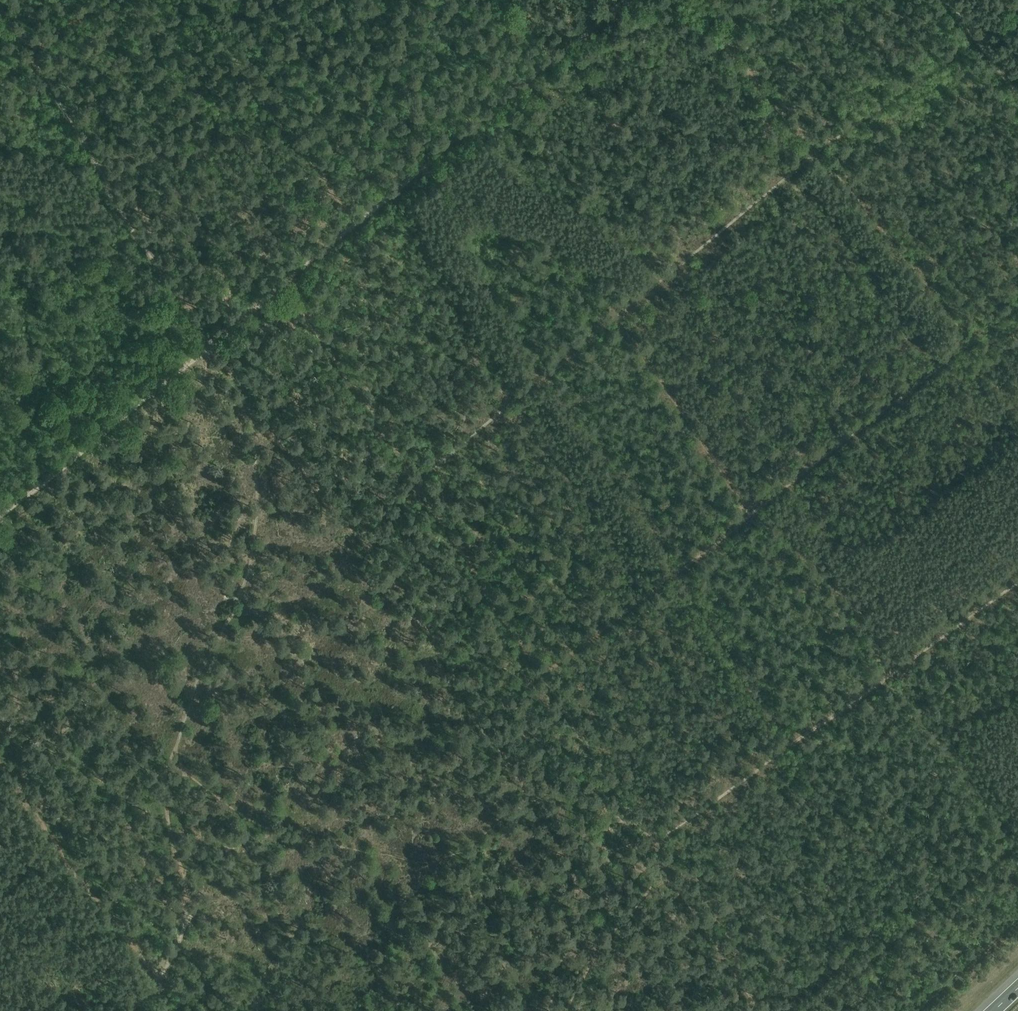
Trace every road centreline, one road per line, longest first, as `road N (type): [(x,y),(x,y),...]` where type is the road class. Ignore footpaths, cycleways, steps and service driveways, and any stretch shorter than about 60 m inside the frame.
road 1 (track): [(283,279),(763,1010)]
road 2 (track): [(543,676),(1017,307)]
road 3 (track): [(623,0),(211,345)]
road 4 (track): [(618,316),(814,153),(977,41)]
road 5 (track): [(211,345),(0,516)]
road 6 (track): [(0,765),(160,981)]
road 7 (track): [(1017,918),(920,1010)]

